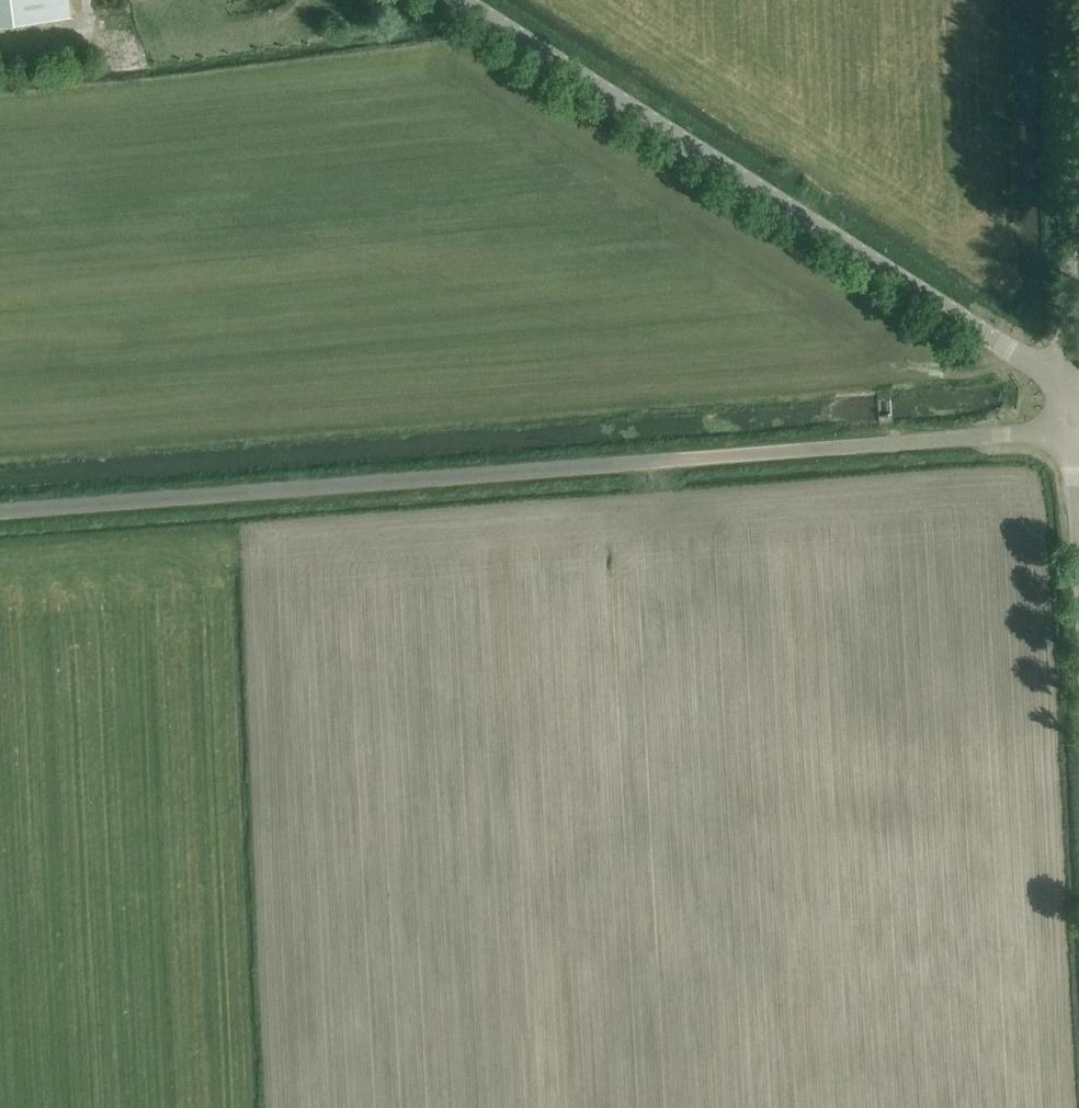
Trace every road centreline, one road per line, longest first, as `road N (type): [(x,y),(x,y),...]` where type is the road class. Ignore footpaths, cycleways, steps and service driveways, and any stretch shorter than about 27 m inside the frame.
road 1 (unclassified): [(0,519),(1069,428)]
road 2 (unclassified): [(1071,409),(1027,359),(470,0)]
road 3 (unclassified): [(1071,409),(1059,0)]
road 4 (unclassified): [(1078,593),(1069,428)]

